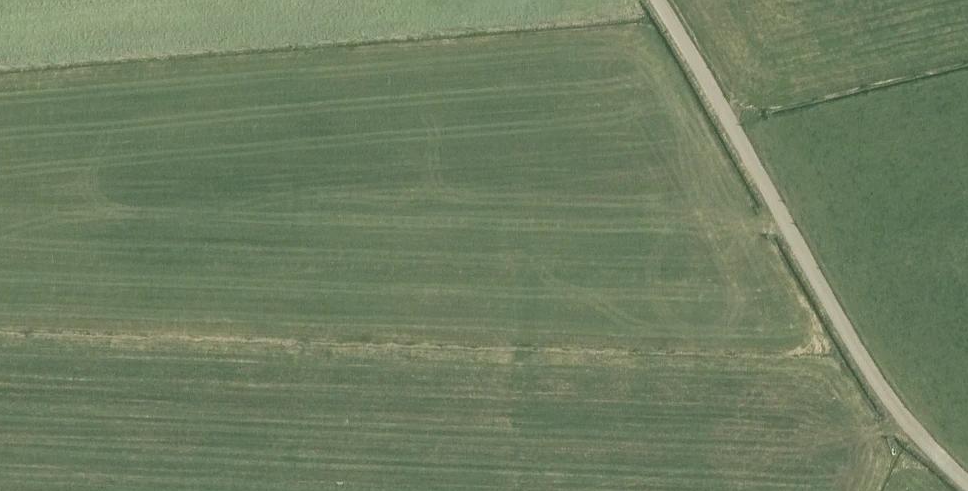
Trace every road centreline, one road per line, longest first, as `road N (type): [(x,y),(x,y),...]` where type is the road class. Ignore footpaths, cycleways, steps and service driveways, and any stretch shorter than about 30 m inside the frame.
road 1 (unclassified): [(655,0),(869,368),(967,486)]

